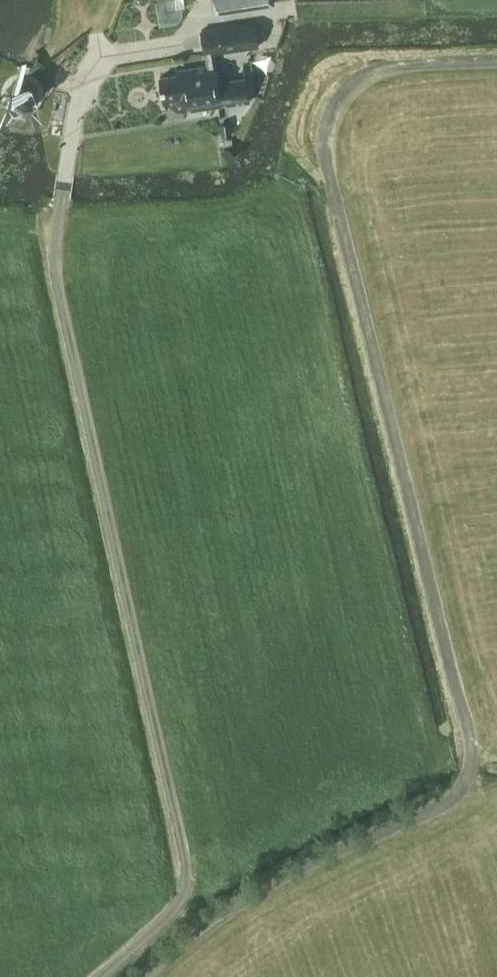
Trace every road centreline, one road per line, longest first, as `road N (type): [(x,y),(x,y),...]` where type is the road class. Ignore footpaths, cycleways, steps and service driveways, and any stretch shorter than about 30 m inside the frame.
road 1 (track): [(143,976),(222,910),(443,804),(466,781),(467,728),(323,142),(335,103),(376,69),(496,60)]
road 2 (track): [(106,976),(172,910),(185,885),(185,861),(54,254),(62,198)]

